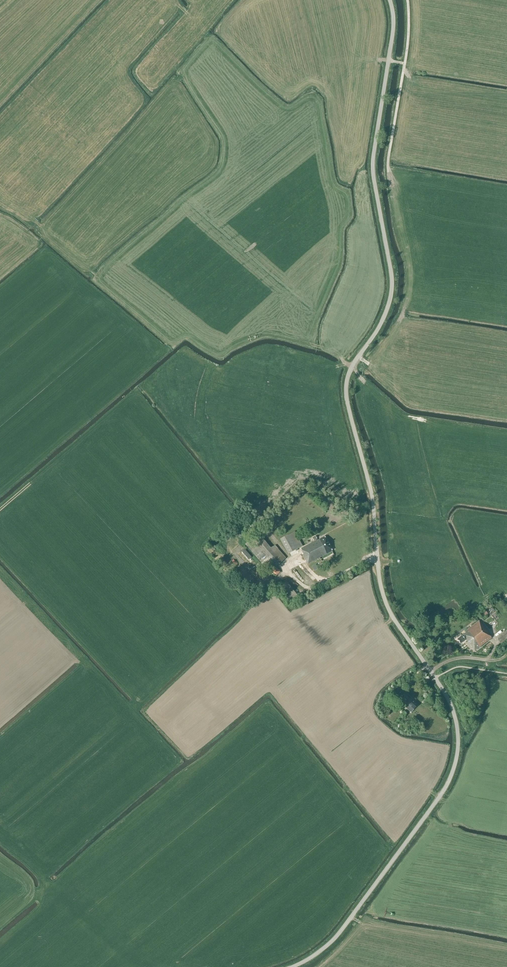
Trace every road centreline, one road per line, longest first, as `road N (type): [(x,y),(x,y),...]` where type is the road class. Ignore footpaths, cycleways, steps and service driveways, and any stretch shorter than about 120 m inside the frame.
road 1 (unclassified): [(296,966),(336,938),(439,799),(458,748),(449,698),(381,590),(377,508),(345,394),(393,290),(370,168),(393,25),(388,0)]

